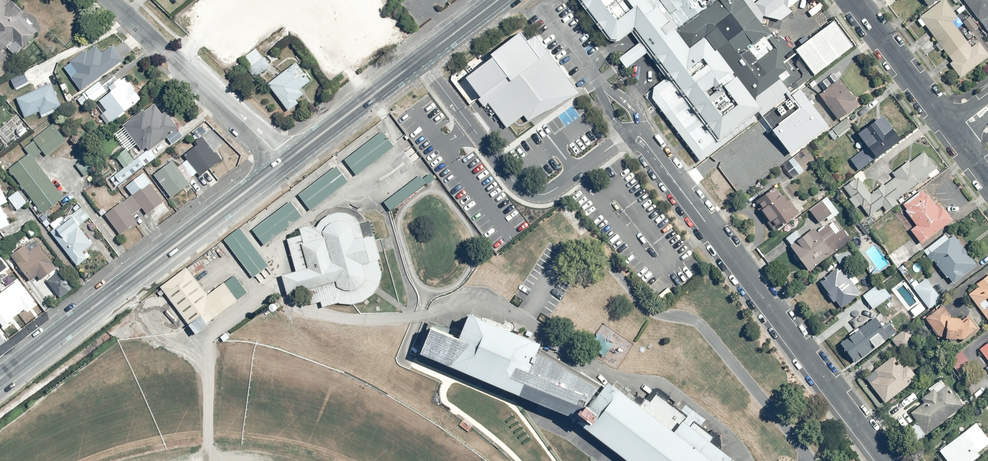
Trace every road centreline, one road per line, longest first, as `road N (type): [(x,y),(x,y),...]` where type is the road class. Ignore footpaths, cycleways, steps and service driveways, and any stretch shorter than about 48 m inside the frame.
road 1 (residential): [(886,460),(648,146),(631,139)]
road 2 (tertiary): [(0,378),(285,163)]
road 3 (tertiary): [(285,163),(497,0)]
road 4 (residential): [(115,0),(285,163)]
road 5 (residential): [(953,132),(853,0)]

